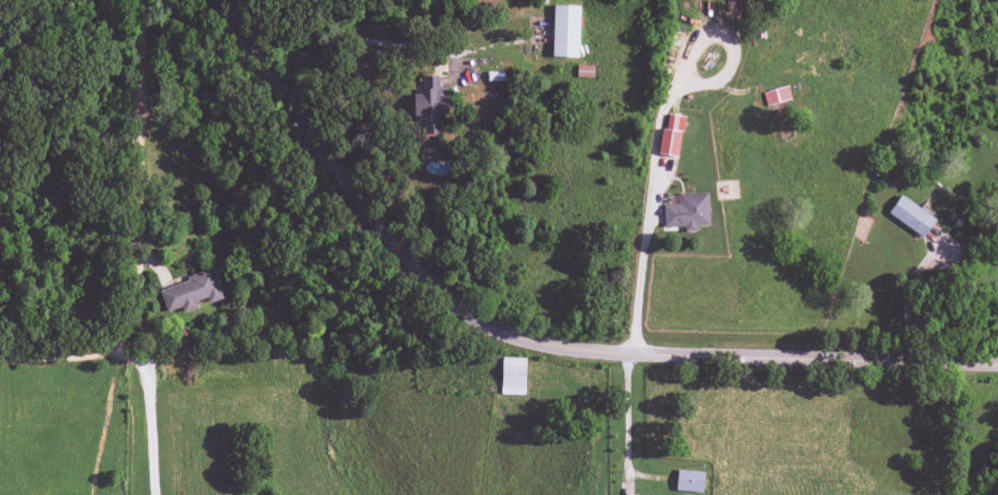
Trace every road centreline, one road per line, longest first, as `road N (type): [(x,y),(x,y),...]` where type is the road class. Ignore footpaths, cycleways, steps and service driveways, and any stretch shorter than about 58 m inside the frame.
road 1 (tertiary): [(997,363),(617,353),(513,337),(460,313),(383,235),(215,0)]
road 2 (residential): [(0,355),(72,355),(123,330),(135,286),(136,0)]

